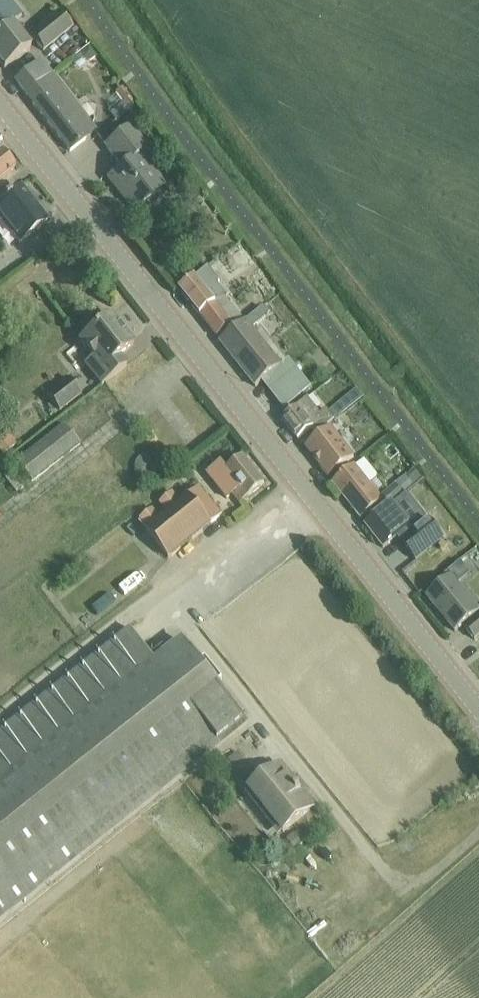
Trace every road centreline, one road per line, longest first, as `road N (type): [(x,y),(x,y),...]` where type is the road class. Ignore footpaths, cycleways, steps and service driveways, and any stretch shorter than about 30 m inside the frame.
road 1 (secondary): [(298,480),(0,105)]
road 2 (track): [(158,591),(391,881),(425,880),(478,832)]
road 3 (residential): [(298,480),(0,716)]
road 4 (secondary): [(478,709),(298,480)]

